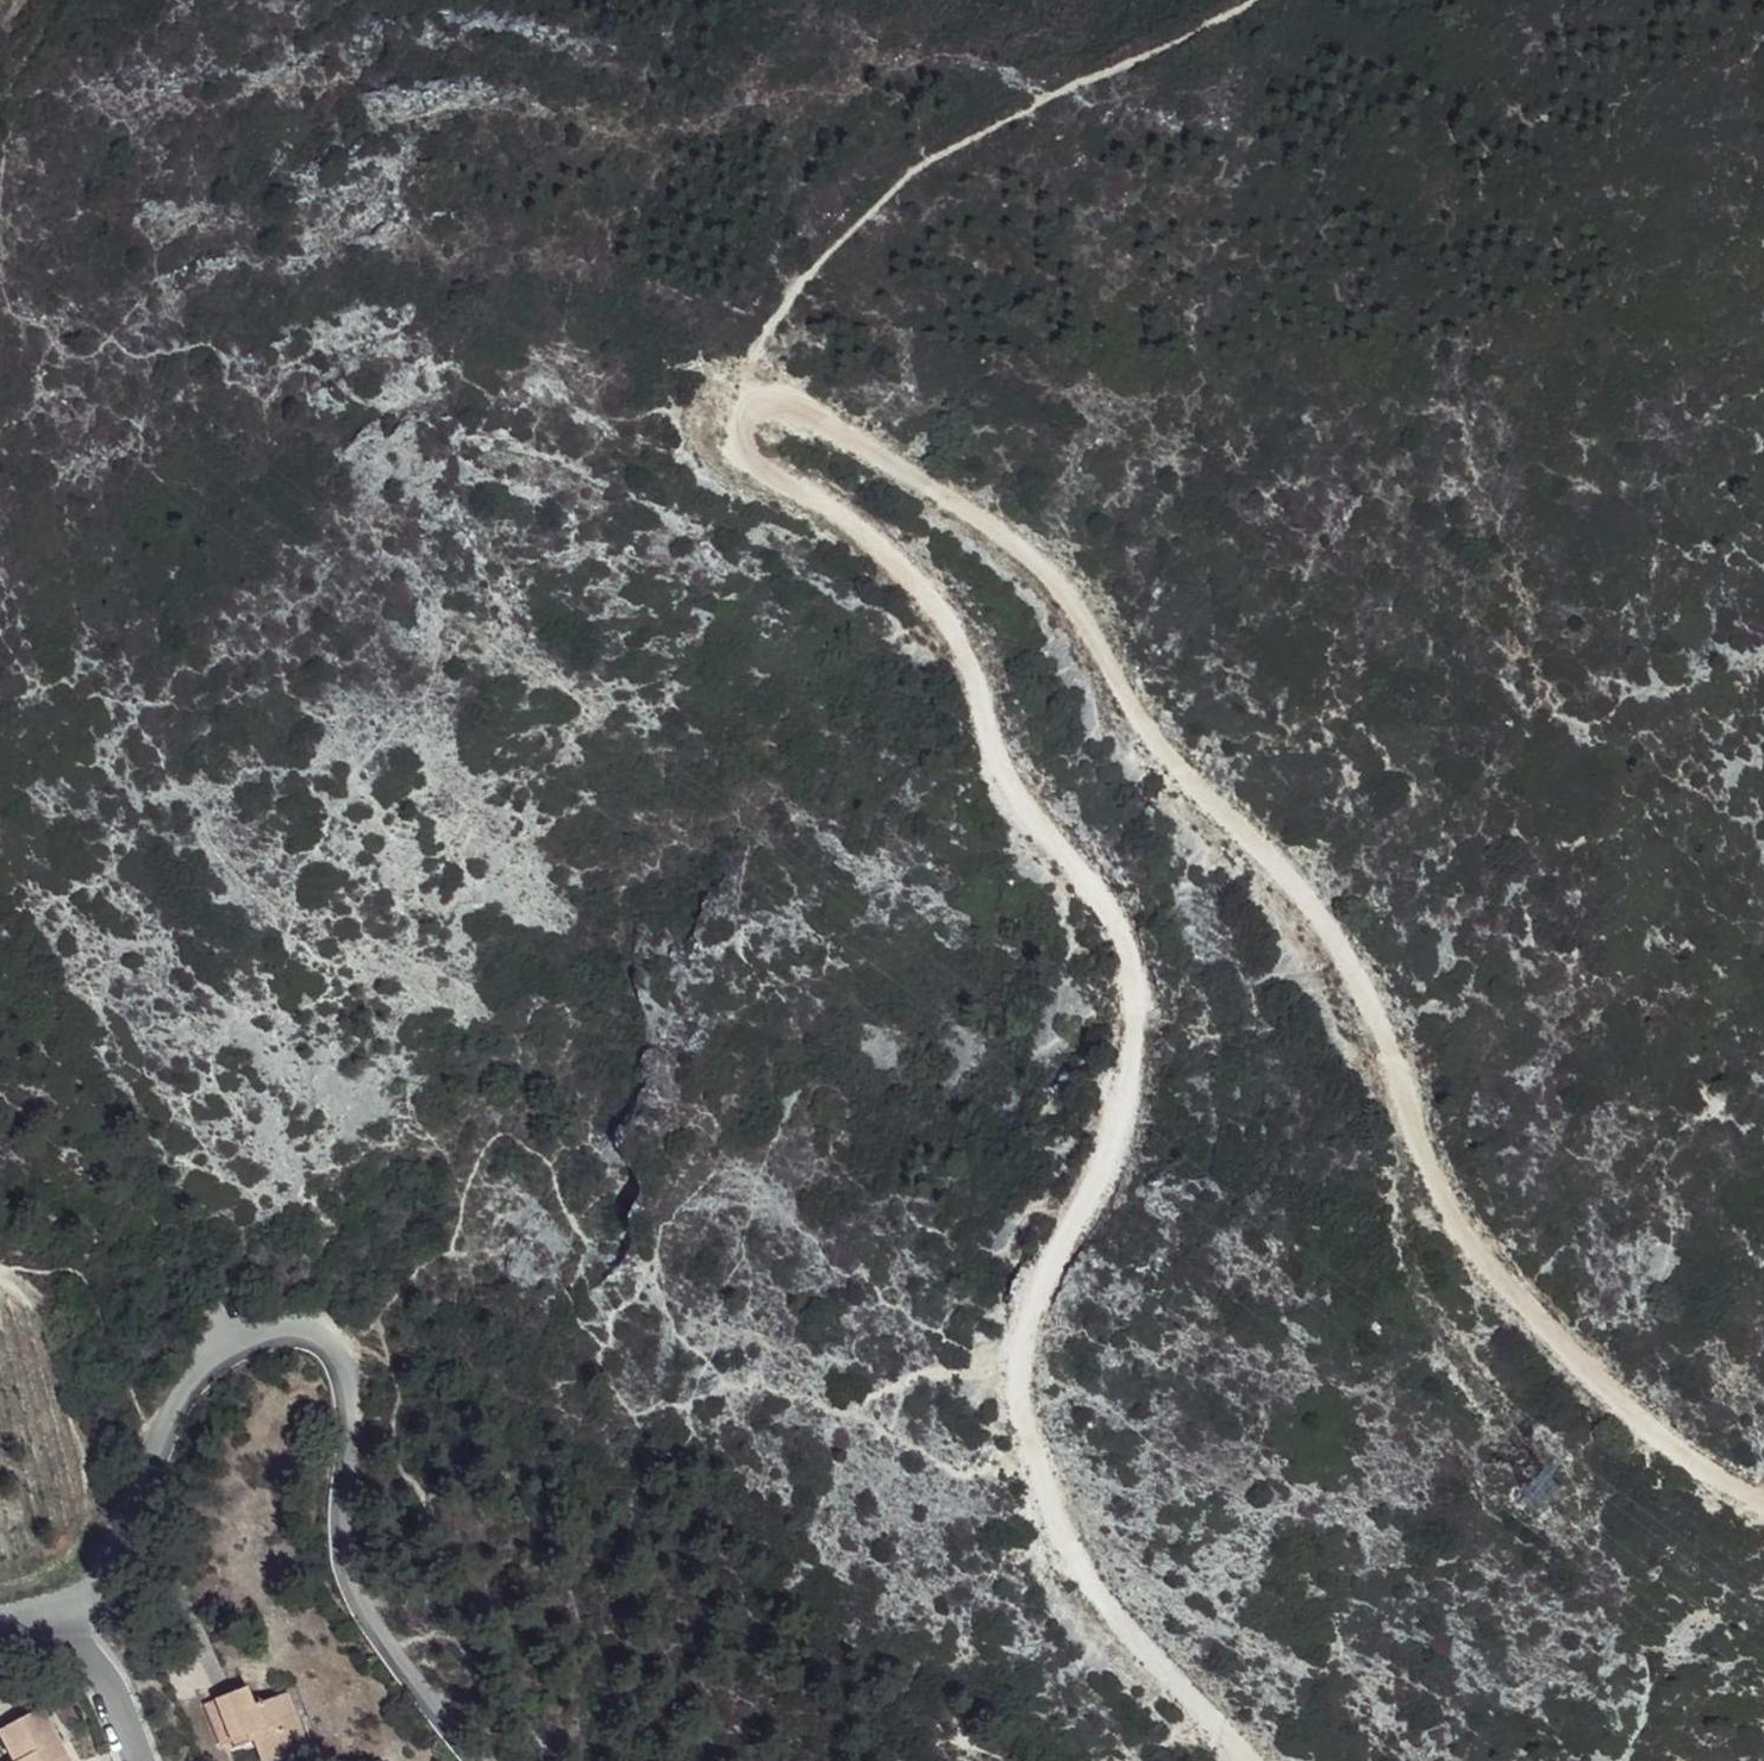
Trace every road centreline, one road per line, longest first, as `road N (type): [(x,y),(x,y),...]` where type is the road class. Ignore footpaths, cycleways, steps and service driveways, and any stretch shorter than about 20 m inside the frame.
road 1 (track): [(1763,1503),(1724,1487),(1604,1387),(1472,1246),(1419,1144),(1381,1014),(1341,947),(1248,829),(1143,730),(1084,614),(1048,571),(785,397),(752,384),(733,392),(720,417),(719,443),(849,510),(935,596),(969,653),(1017,799),(1054,827),(1123,936),(1137,991),(1133,1062),(1091,1194),(1056,1245),(1024,1327),(1020,1385),(1040,1473),(1072,1552),(1247,1760)]
road 2 (residential): [(63,1611),(109,1574),(153,1440),(210,1354),(277,1326),(333,1347),(357,1408),(338,1531),(359,1605),(486,1760)]
road 3 (residential): [(63,1611),(102,1671),(136,1760)]

